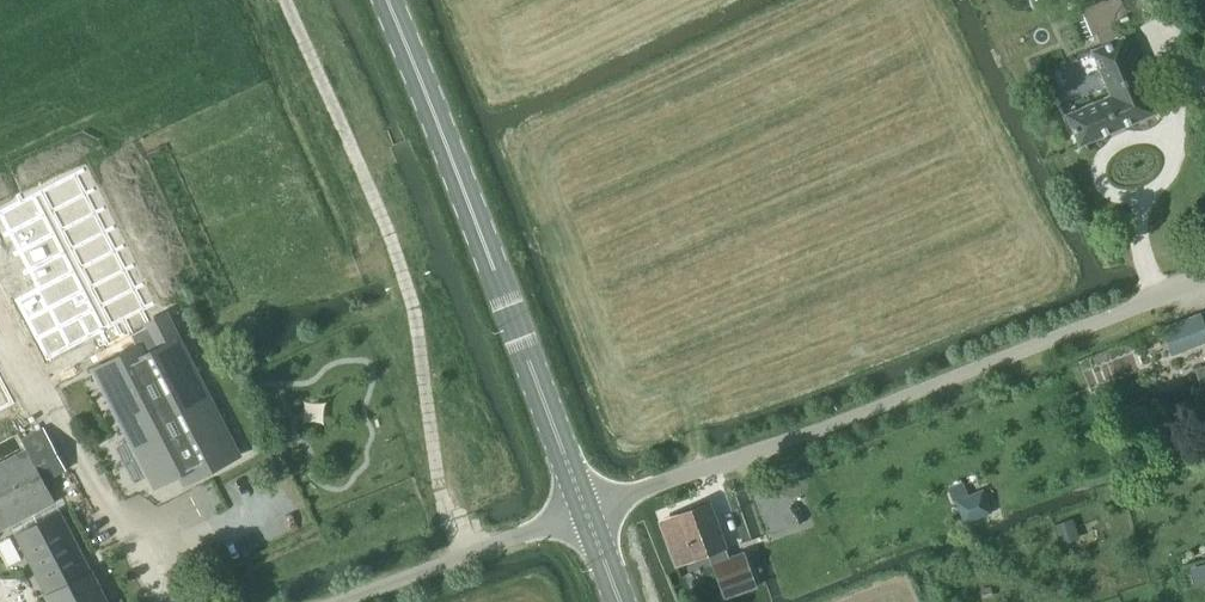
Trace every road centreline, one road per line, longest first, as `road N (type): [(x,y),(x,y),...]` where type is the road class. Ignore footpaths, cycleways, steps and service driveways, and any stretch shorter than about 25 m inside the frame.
road 1 (unclassified): [(585,510),(1204,282)]
road 2 (track): [(288,0),(414,296),(447,516),(464,555)]
road 3 (primary): [(585,510),(382,0)]
road 4 (unclassified): [(339,601),(585,510)]

